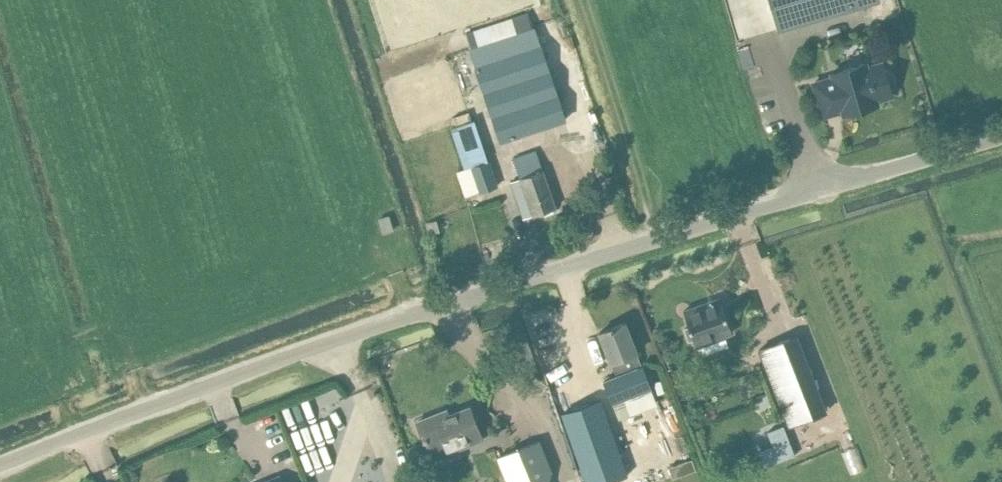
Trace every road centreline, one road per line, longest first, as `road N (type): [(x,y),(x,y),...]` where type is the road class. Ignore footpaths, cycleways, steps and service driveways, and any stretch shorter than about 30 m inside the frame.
road 1 (tertiary): [(0,465),(328,341),(1001,137)]

